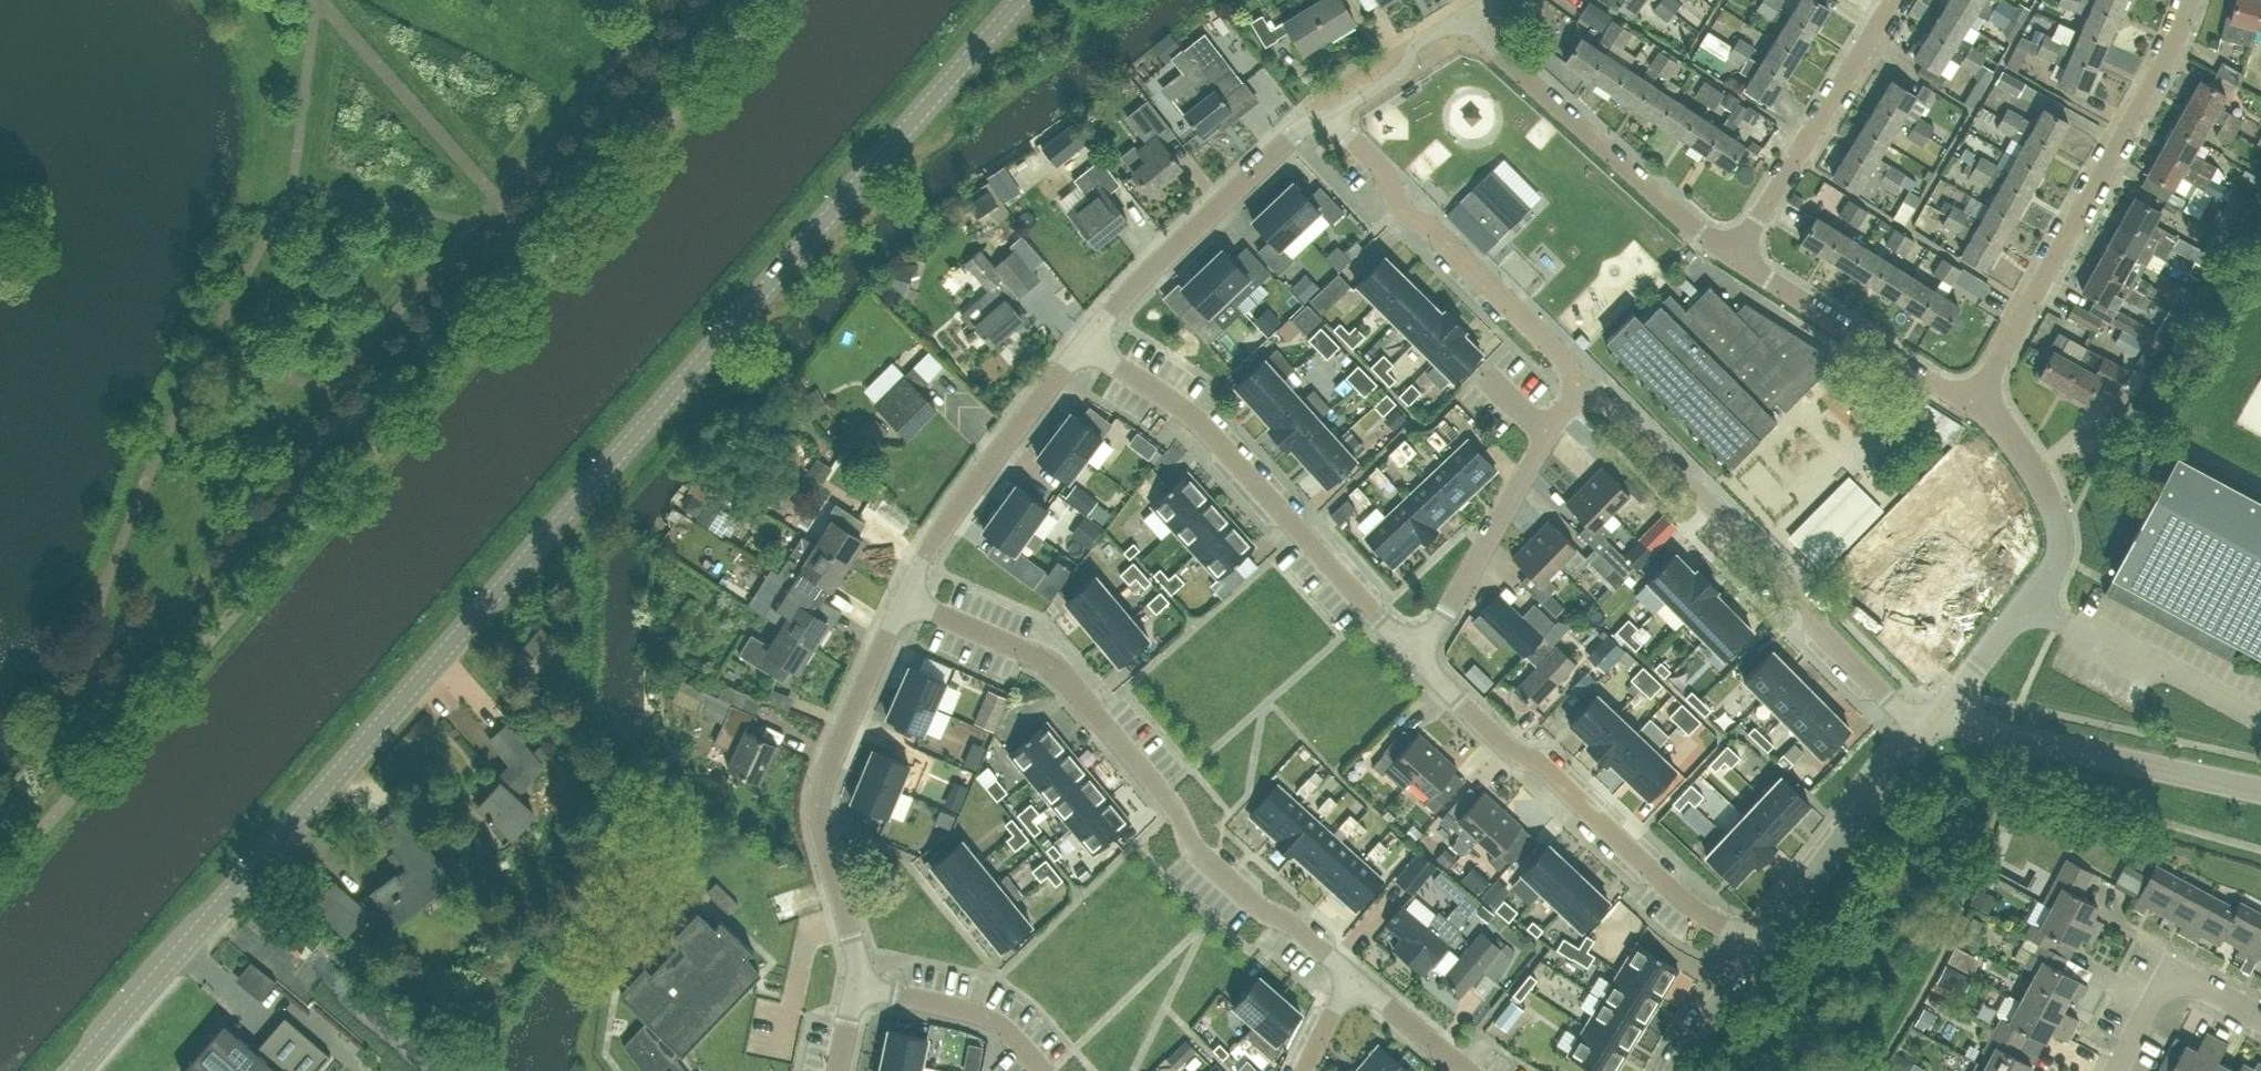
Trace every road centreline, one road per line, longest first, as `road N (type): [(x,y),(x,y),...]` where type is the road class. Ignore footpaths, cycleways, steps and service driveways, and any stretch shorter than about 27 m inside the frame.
road 1 (tertiary): [(75,1070),(1018,0)]
road 2 (residential): [(1353,977),(1195,848),(1175,808),(1056,668),(904,596)]
road 3 (residential): [(1924,729),(1583,381)]
road 4 (residential): [(1417,661),(1192,414),(1082,345)]
road 5 (residential): [(1974,405),(2179,32),(2188,0)]
road 6 (residential): [(1760,946),(1688,904),(1417,661)]
road 7 (unclassified): [(866,986),(818,826),(820,788),(904,596)]
road 8 (unclassified): [(1924,729),(2027,604),(2062,543),(2060,512),(2034,466),(2006,428),(1974,405)]
road 9 (residential): [(1583,381),(1432,227),(1411,221),(1393,201),(1387,172),(1333,115)]
road 10 (unclassified): [(1734,254),(1677,215),(1490,46),(1466,14)]
road 11 (unclassified): [(1082,345),(1115,299),(1306,120),(1333,115)]
road 12 (unclassified): [(2260,790),(2021,737),(1924,729)]
road 13 (residential): [(1417,661),(1583,381)]
road 14 (unclassified): [(904,596),(970,487),(1082,345)]
road 15 (residential): [(1734,254),(1894,0)]
road 16 (unclassified): [(1974,405),(1734,254)]
road 17 (unclassified): [(1760,946),(1924,729)]
road 18 (residential): [(2113,1070),(2161,983),(2181,978),(2260,1018)]
road 19 (residential): [(1043,1070),(988,1016),(866,986)]
road 20 (unclassified): [(1333,115),(1402,70),(1416,42),(1466,14)]
road 21 (unclassified): [(1676,1070),(1760,946)]
road 22 (residential): [(1470,1070),(1353,977)]

